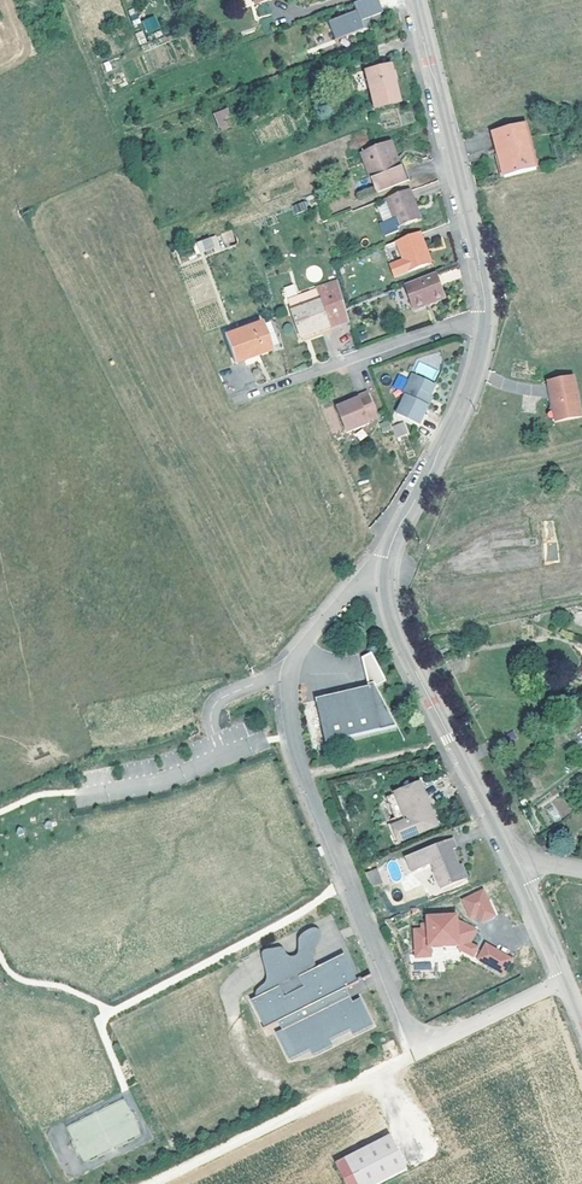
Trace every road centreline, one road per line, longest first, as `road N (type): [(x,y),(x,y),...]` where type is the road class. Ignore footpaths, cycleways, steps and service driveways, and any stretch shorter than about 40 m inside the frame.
road 1 (residential): [(566,982),(444,1038),(409,1029),(299,759),(292,672)]
road 2 (unclassified): [(413,0),(483,285),(484,319)]
road 3 (track): [(428,1039),(405,1061),(151,1183)]
road 4 (unclassified): [(381,578),(395,630),(512,860)]
road 5 (unclassified): [(484,319),(458,411),(381,578)]
road 6 (residential): [(484,319),(230,406)]
road 7 (unclassified): [(292,672),(213,705),(211,723),(225,757)]
road 8 (unclassified): [(512,860),(566,982)]
road 9 (residential): [(292,672),(357,586),(381,578)]

